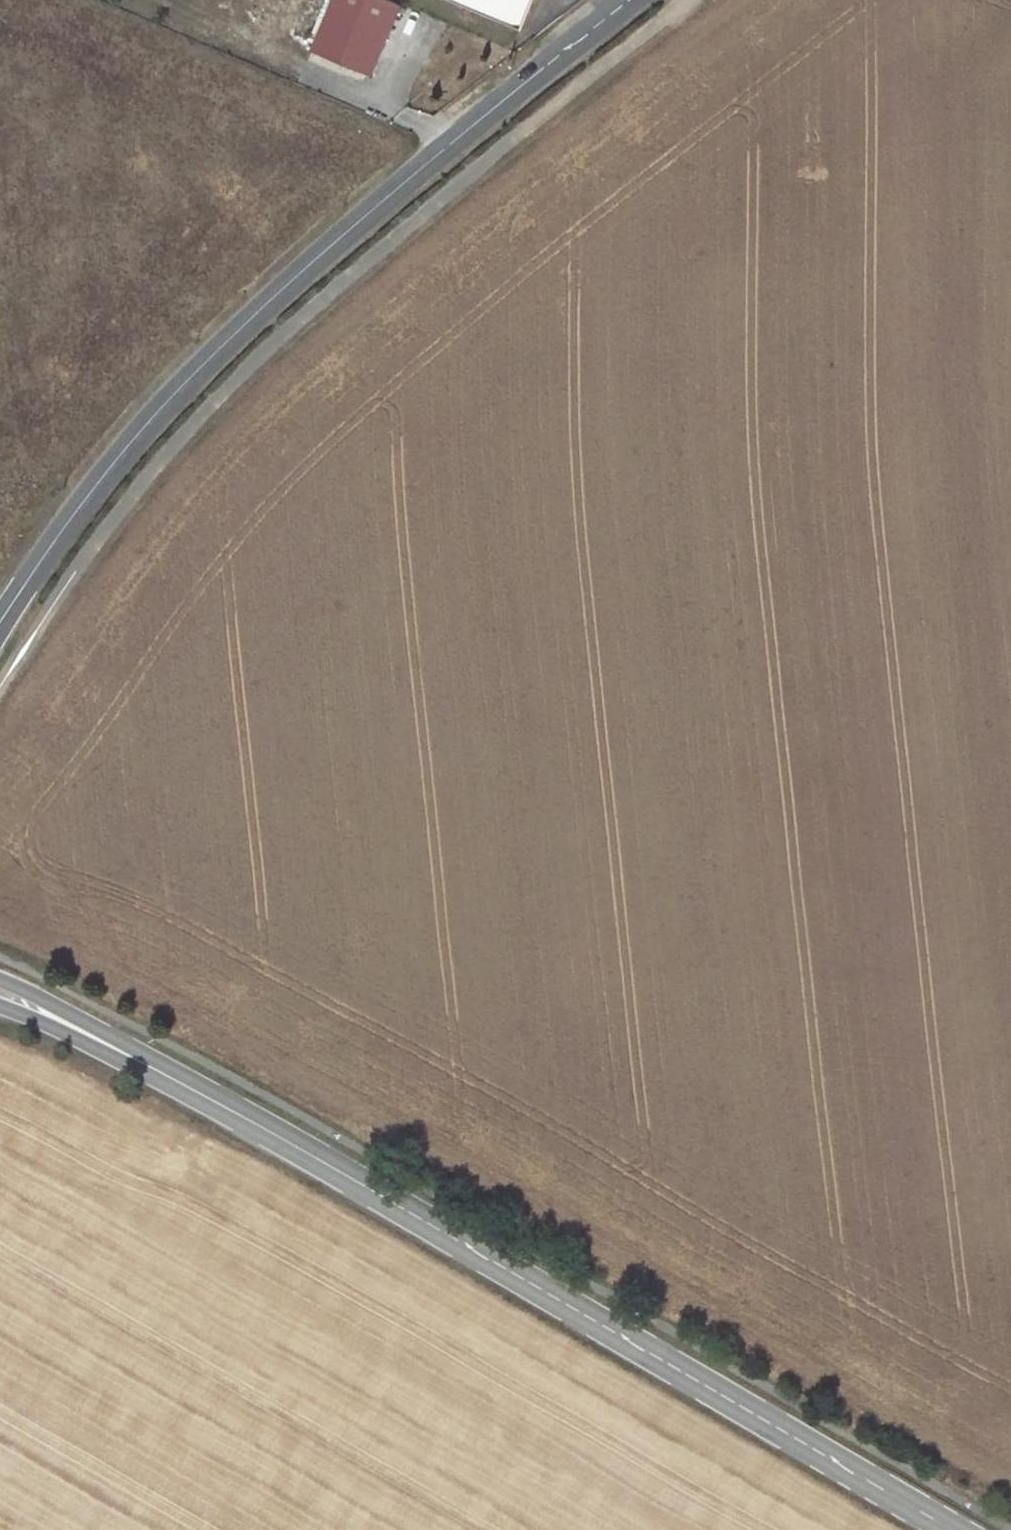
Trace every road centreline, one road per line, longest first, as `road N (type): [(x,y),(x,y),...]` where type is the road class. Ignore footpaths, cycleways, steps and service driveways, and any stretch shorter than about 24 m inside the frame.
road 1 (secondary): [(949,1529),(21,1003)]
road 2 (tertiary): [(0,621),(89,490),(167,399),(419,171),(631,0)]

